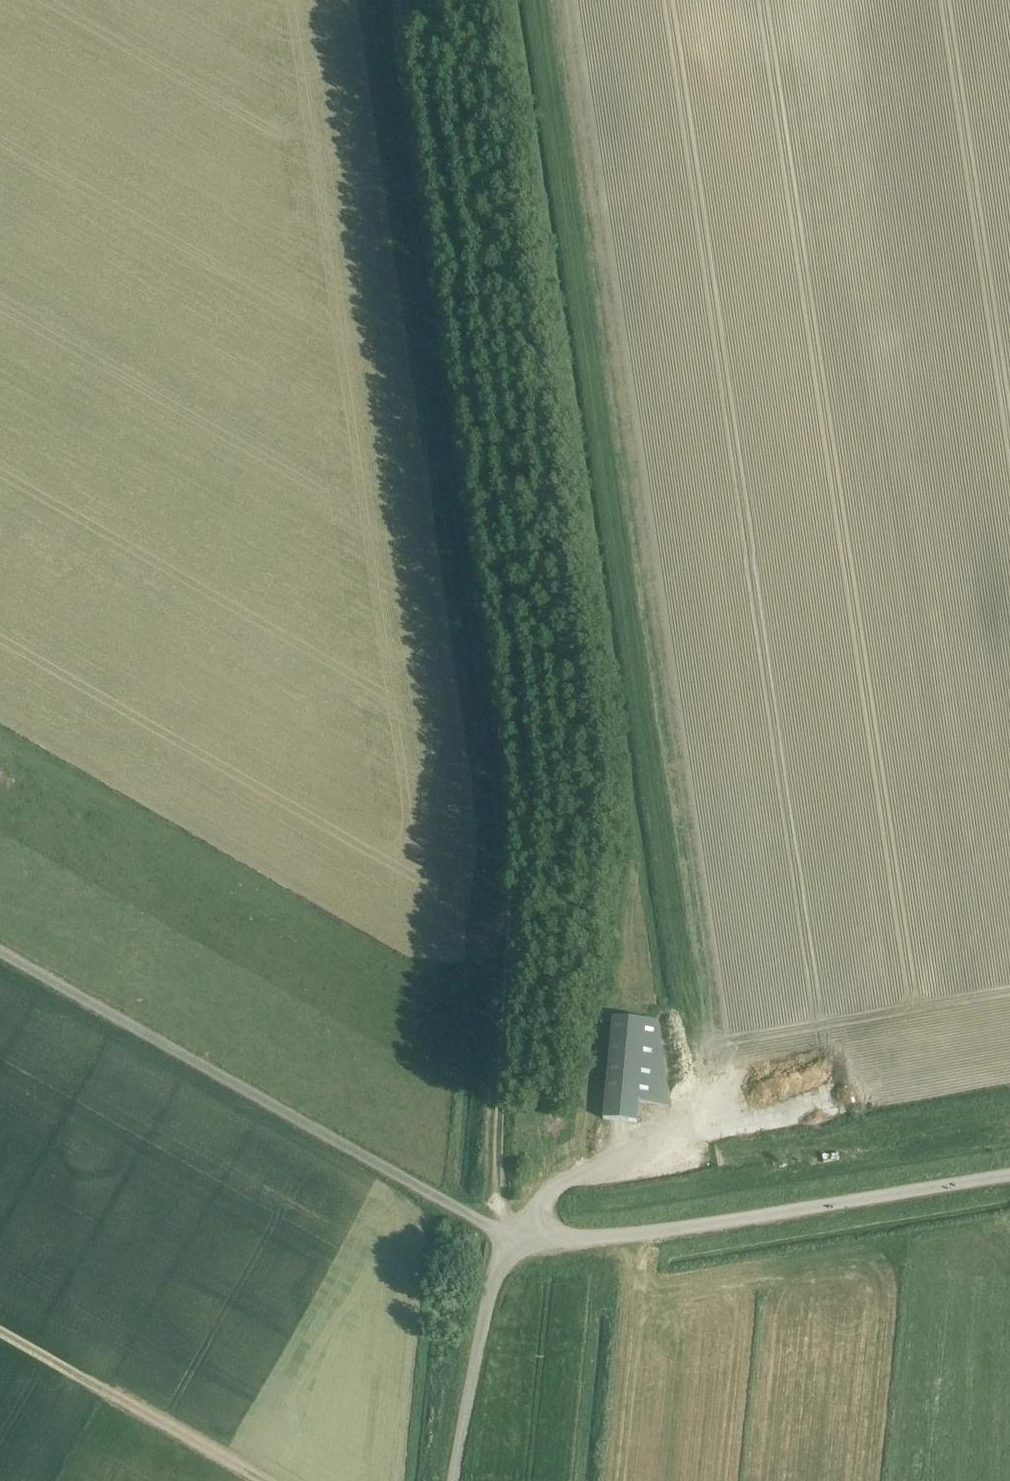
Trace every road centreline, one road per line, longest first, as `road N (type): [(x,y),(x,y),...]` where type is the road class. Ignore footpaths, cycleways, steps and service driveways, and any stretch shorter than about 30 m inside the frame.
road 1 (track): [(505,1232),(470,1196),(501,779),(392,0)]
road 2 (unclassified): [(505,1232),(0,953)]
road 3 (unclassified): [(505,1232),(675,1229),(1009,1174)]
road 4 (unclassified): [(454,1480),(505,1232)]

